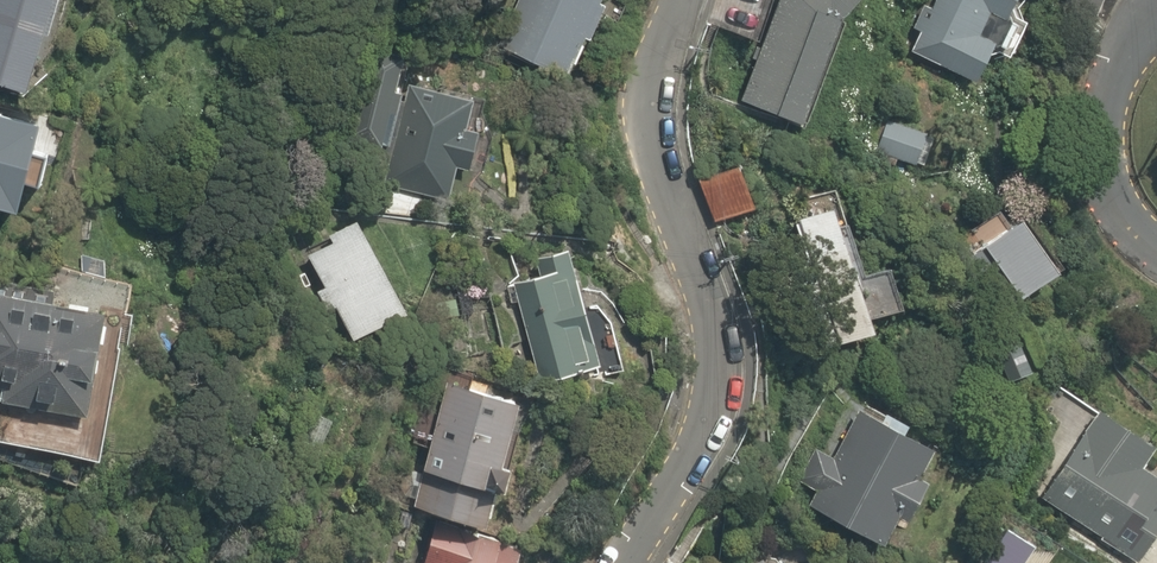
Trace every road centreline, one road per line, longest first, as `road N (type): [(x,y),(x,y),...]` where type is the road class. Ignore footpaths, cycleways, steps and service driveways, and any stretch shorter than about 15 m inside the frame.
road 1 (residential): [(679,0),(663,151),(723,320),(727,398),(637,562)]
road 2 (residential): [(1156,2),(1137,16),(1116,51),(1106,161),(1122,206),(1156,242)]

